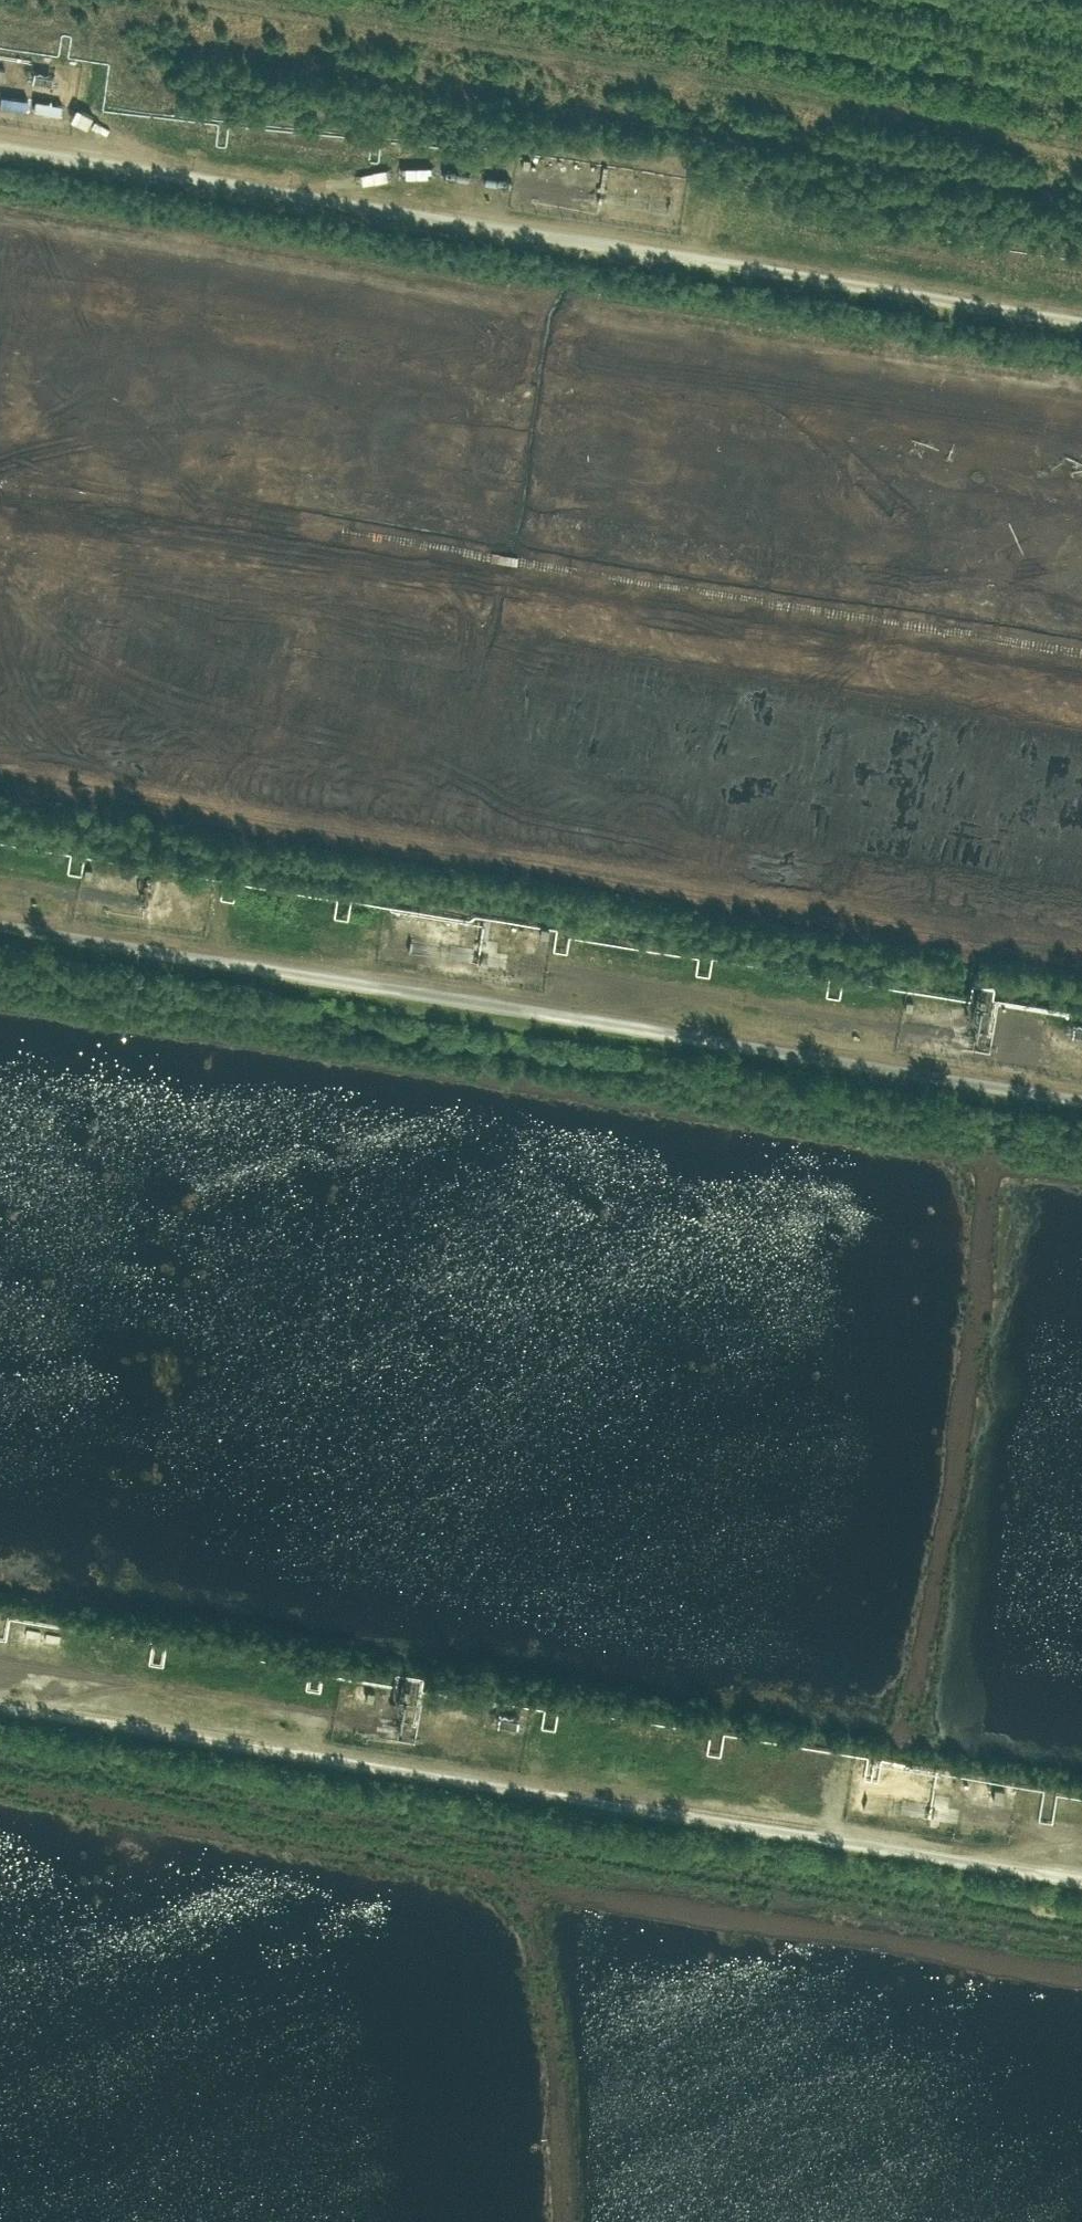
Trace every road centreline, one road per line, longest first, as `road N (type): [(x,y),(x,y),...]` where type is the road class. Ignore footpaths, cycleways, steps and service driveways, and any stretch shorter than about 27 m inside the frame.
road 1 (track): [(0,1690),(1081,1866)]
road 2 (track): [(0,135),(1081,308)]
road 3 (track): [(0,914),(1081,1087)]

